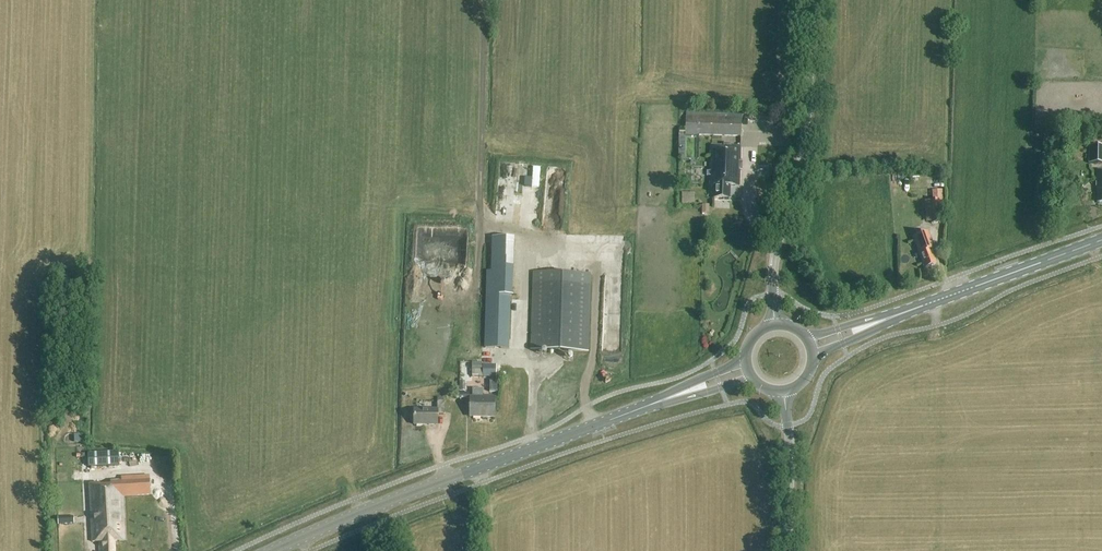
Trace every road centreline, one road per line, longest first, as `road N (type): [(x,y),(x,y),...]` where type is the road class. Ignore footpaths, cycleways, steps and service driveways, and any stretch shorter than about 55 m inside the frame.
road 1 (primary): [(274,550),(664,400)]
road 2 (track): [(485,0),(482,226),(568,249),(597,270)]
road 3 (tertiary): [(775,325),(776,247),(807,148),(811,0)]
road 4 (primary): [(885,320),(1101,238)]
road 5 (tertiary): [(787,550),(785,391)]
road 6 (track): [(594,426),(584,393),(597,270)]

